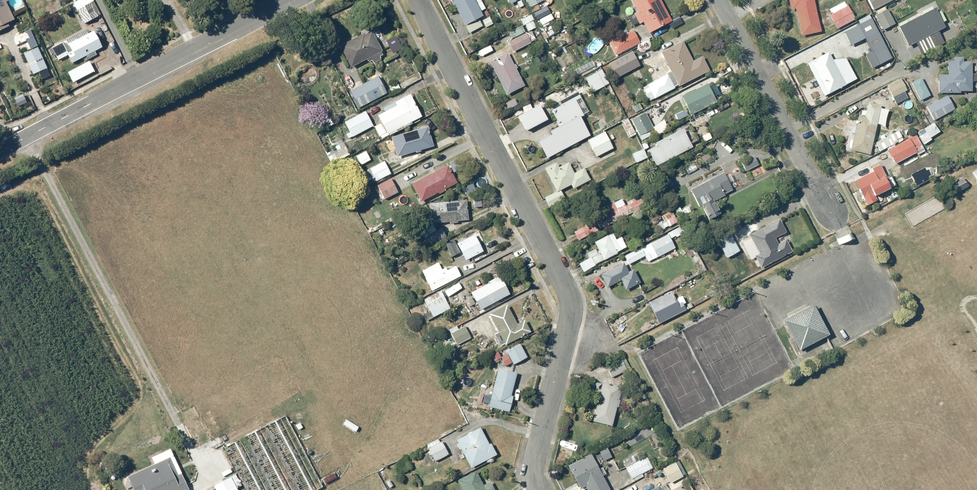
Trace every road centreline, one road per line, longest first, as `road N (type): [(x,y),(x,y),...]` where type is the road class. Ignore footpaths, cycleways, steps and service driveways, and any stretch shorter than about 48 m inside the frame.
road 1 (residential): [(419,0),(558,289),(560,325),(535,461),(540,489)]
road 2 (tertiary): [(0,144),(290,0)]
road 3 (residential): [(831,217),(721,0)]

